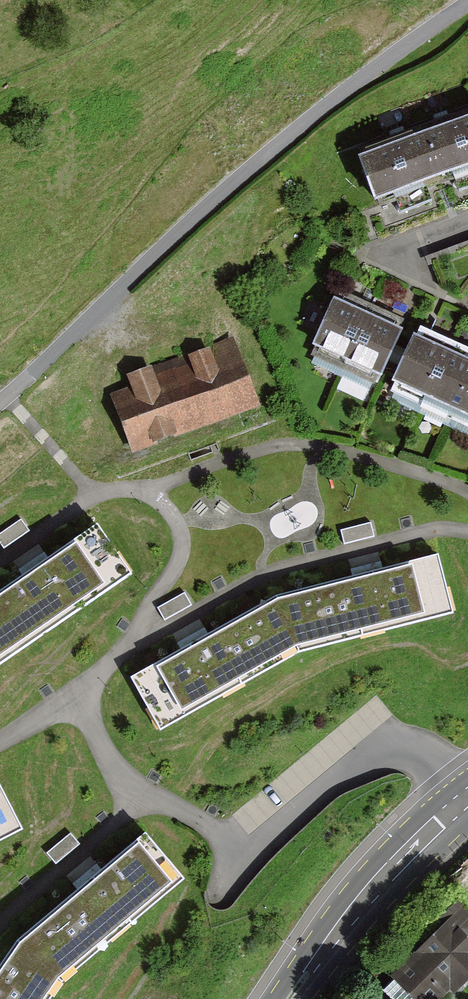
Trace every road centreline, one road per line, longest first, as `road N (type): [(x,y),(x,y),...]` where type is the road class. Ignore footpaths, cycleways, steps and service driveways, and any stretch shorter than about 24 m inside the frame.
road 1 (residential): [(0,400),(297,129),(467,3)]
road 2 (primary): [(467,801),(374,891),(292,998)]

